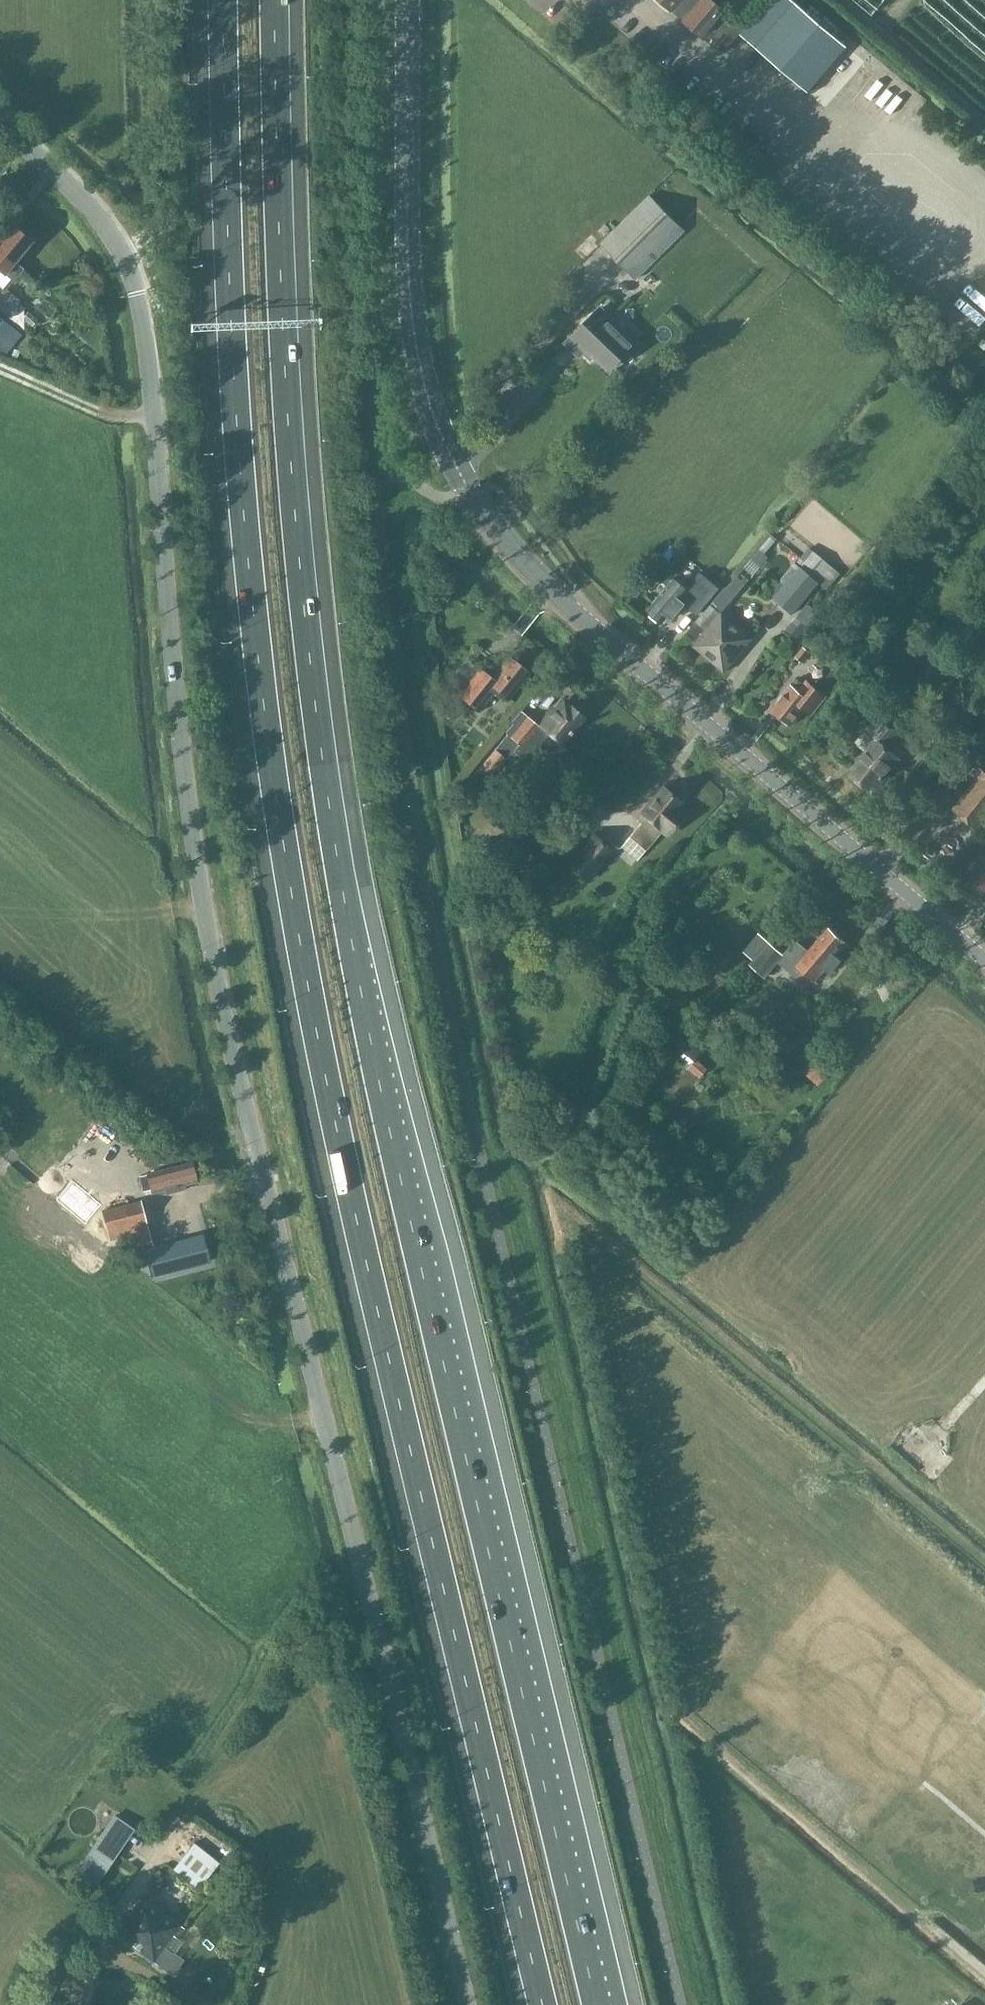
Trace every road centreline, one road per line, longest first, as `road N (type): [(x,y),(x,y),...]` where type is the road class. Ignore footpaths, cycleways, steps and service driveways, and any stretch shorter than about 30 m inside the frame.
road 1 (motorway): [(598,2004),(402,1185),(338,854),(289,426),(276,0)]
road 2 (motorway): [(224,0),(244,511),(287,857),(364,1250),(544,2004)]
road 3 (unclassified): [(467,2004),(200,895),(181,766),(139,291),(96,210),(0,125)]
road 4 (tertiary): [(984,959),(541,578),(471,490),(438,425),(414,325),(409,0)]
road 5 (unclassified): [(634,0),(811,155)]
road 6 (unclassified): [(811,155),(980,303),(984,297)]
road 7 (track): [(984,119),(846,0)]
road 8 (unclassified): [(984,208),(851,123)]

